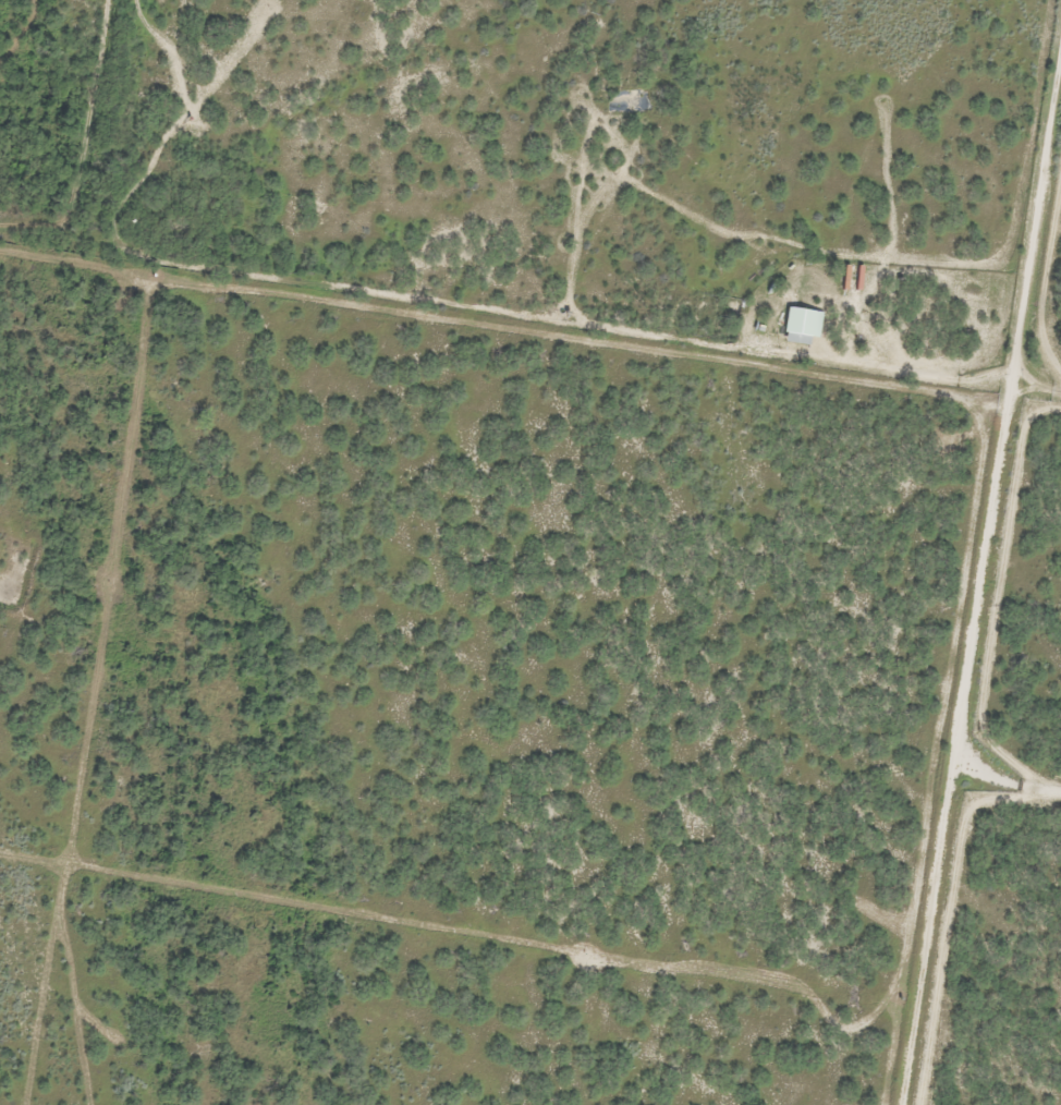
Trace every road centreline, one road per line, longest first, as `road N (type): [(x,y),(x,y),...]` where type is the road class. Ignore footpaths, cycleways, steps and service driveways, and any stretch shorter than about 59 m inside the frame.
road 1 (residential): [(918,1104),(1022,433),(1042,380),(1060,220)]

